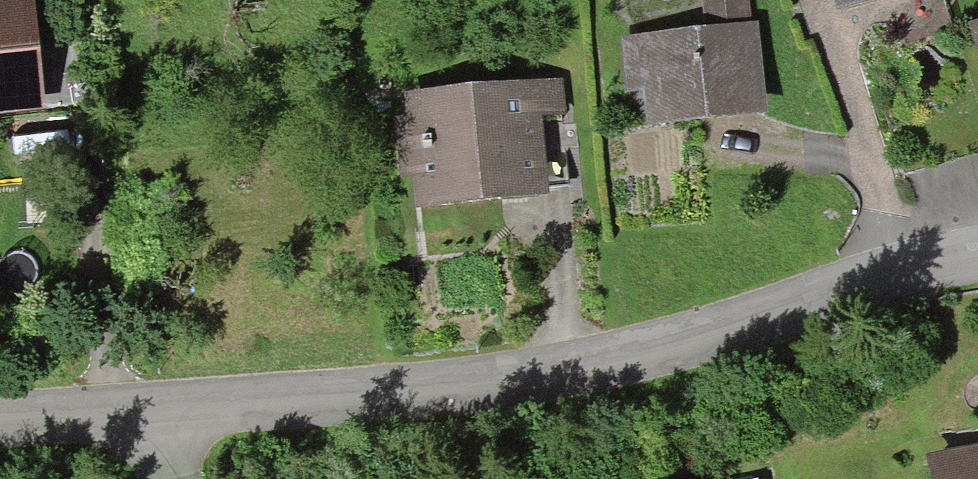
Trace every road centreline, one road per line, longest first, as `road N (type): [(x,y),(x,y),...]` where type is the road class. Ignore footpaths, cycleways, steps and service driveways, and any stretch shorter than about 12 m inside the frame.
road 1 (residential): [(143,401),(369,388),(587,362),(977,258)]
road 2 (residential): [(0,417),(143,401)]

